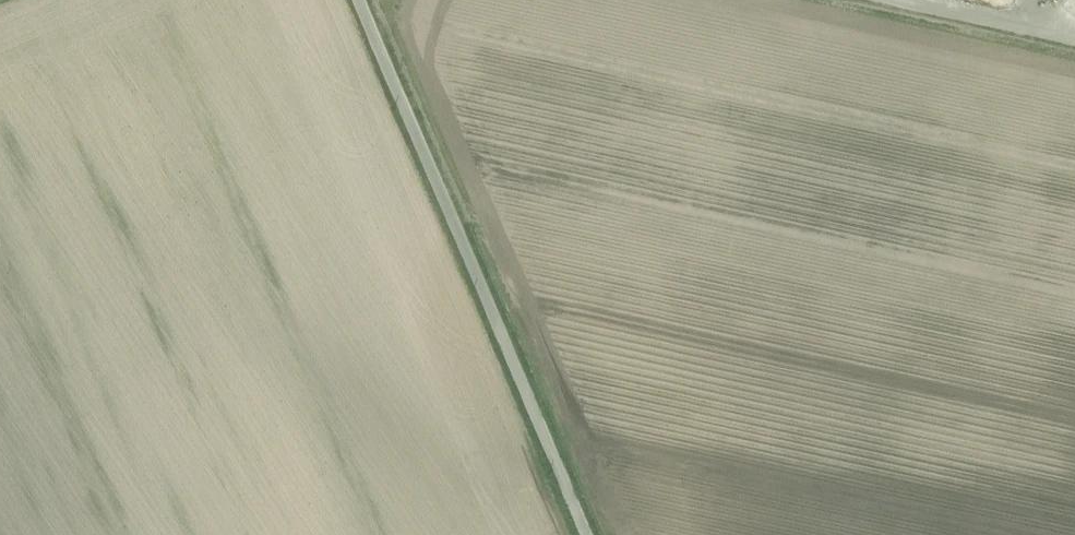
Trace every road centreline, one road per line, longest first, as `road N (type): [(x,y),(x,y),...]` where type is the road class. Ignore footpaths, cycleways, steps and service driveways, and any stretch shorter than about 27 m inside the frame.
road 1 (track): [(585,534),(357,0)]
road 2 (track): [(888,0),(1074,41)]

